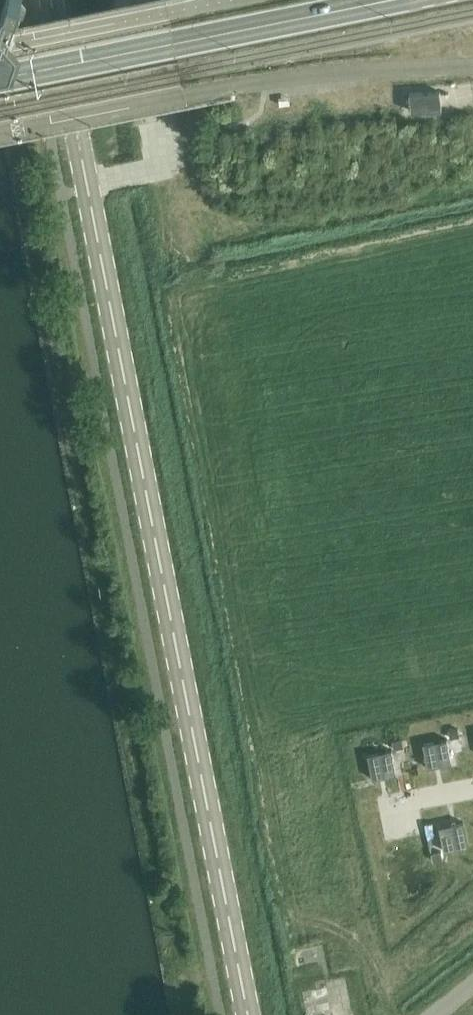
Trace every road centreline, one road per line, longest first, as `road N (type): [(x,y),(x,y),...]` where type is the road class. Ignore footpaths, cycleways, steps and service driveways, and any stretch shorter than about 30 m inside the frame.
road 1 (tertiary): [(250,1014),(50,0)]
road 2 (unclassified): [(0,131),(267,80),(472,64)]
road 3 (primary): [(0,76),(388,0)]

